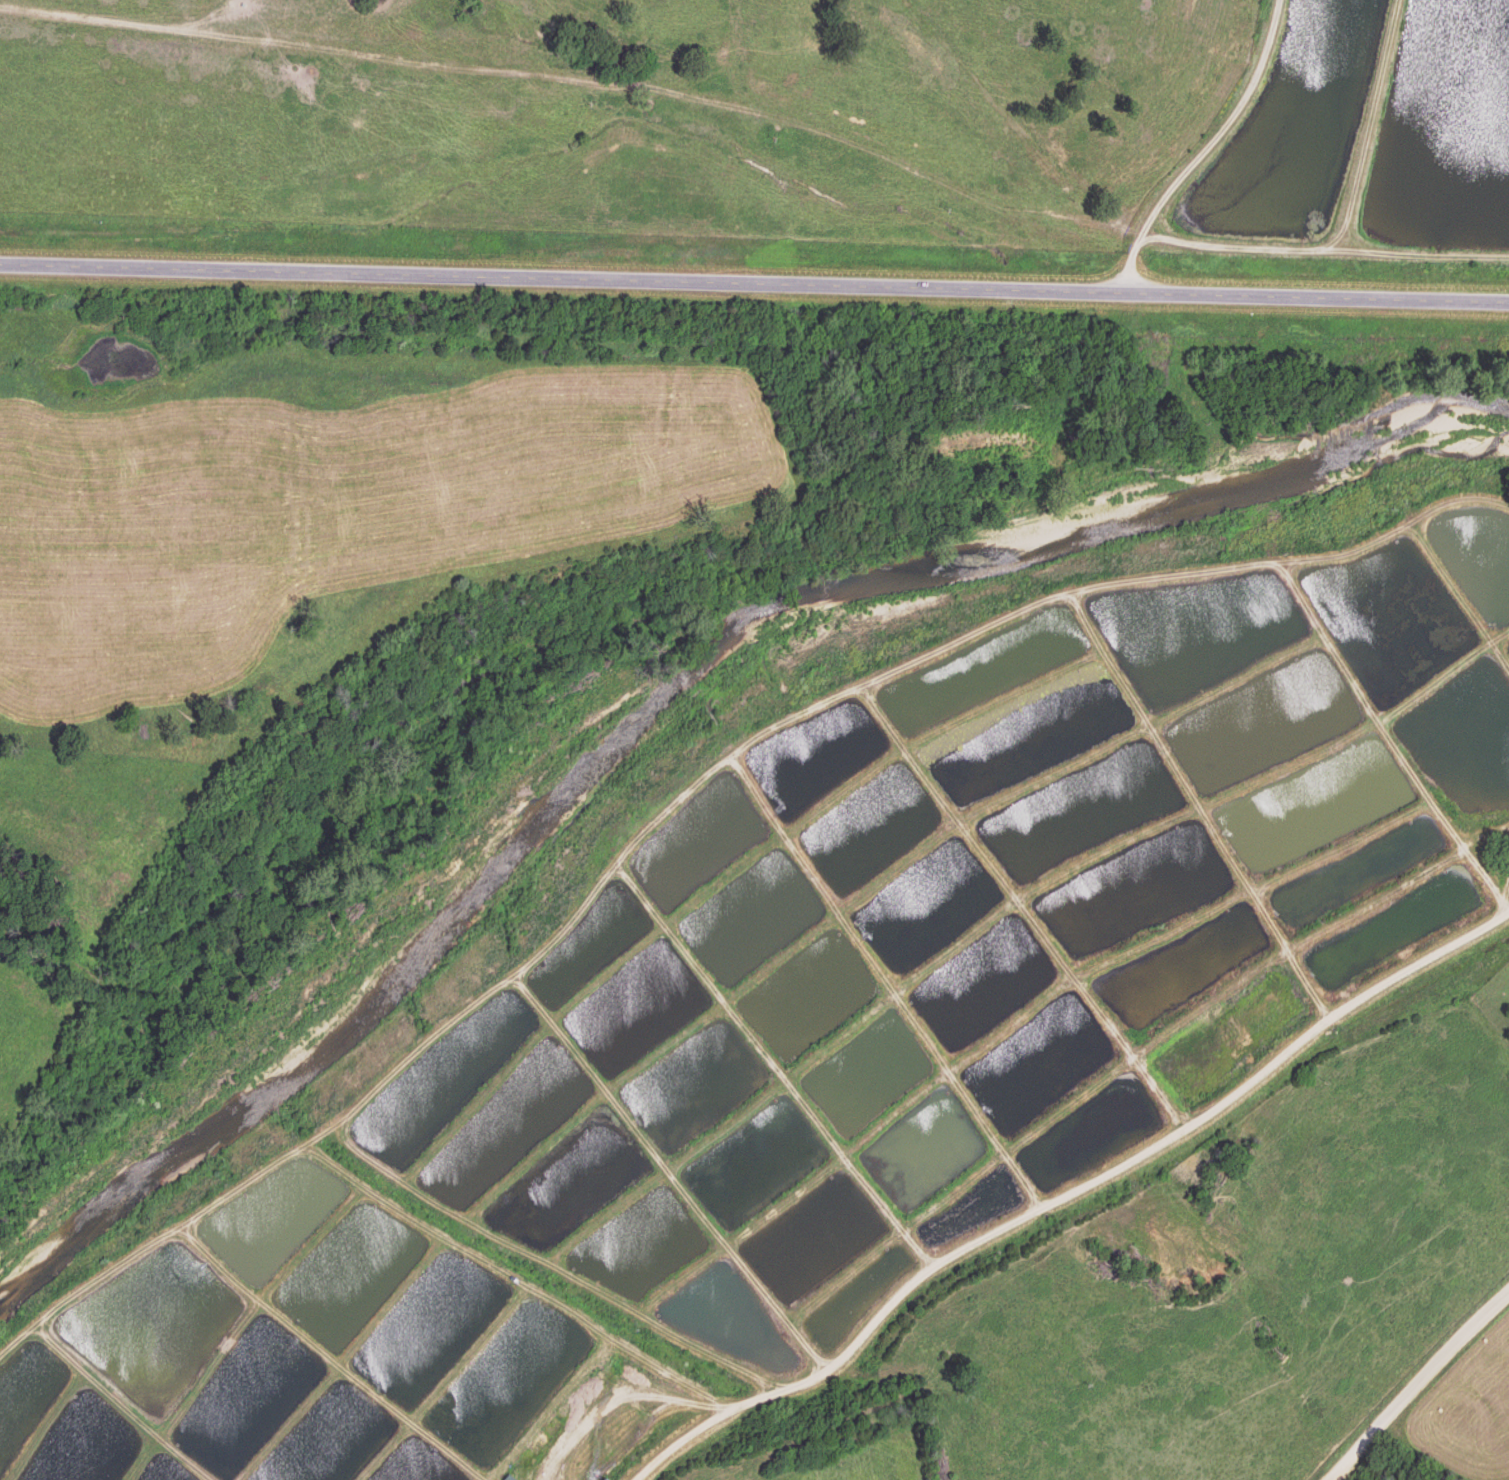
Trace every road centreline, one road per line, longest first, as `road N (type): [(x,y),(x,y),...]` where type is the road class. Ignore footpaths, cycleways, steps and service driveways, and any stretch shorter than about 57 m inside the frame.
road 1 (primary): [(1508,306),(1175,303),(0,263)]
road 2 (residential): [(642,1479),(695,1432),(828,1376),(907,1282),(1176,1136),(1374,992),(1508,915)]
road 3 (residential): [(1326,1479),(1508,1287)]

